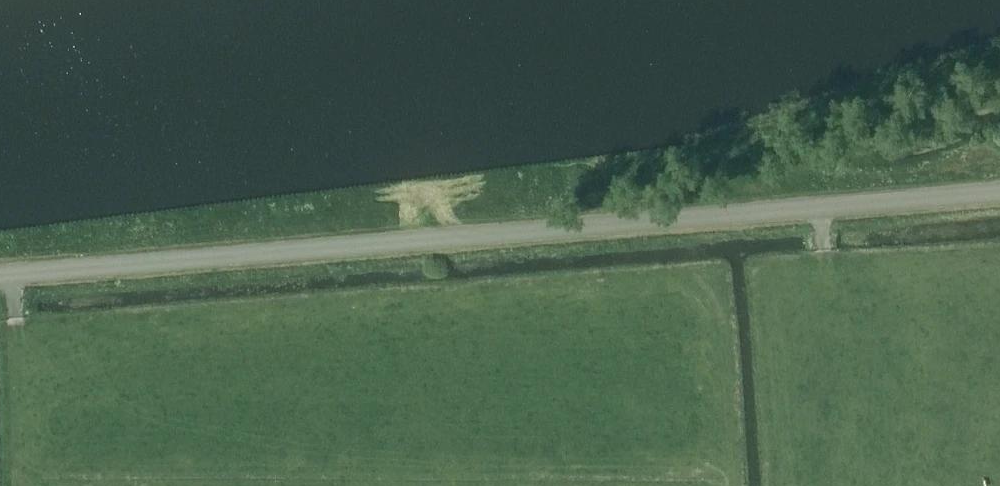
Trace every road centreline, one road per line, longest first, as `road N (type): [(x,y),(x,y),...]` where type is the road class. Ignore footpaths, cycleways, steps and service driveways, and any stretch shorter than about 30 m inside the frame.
road 1 (tertiary): [(999,192),(0,271)]

